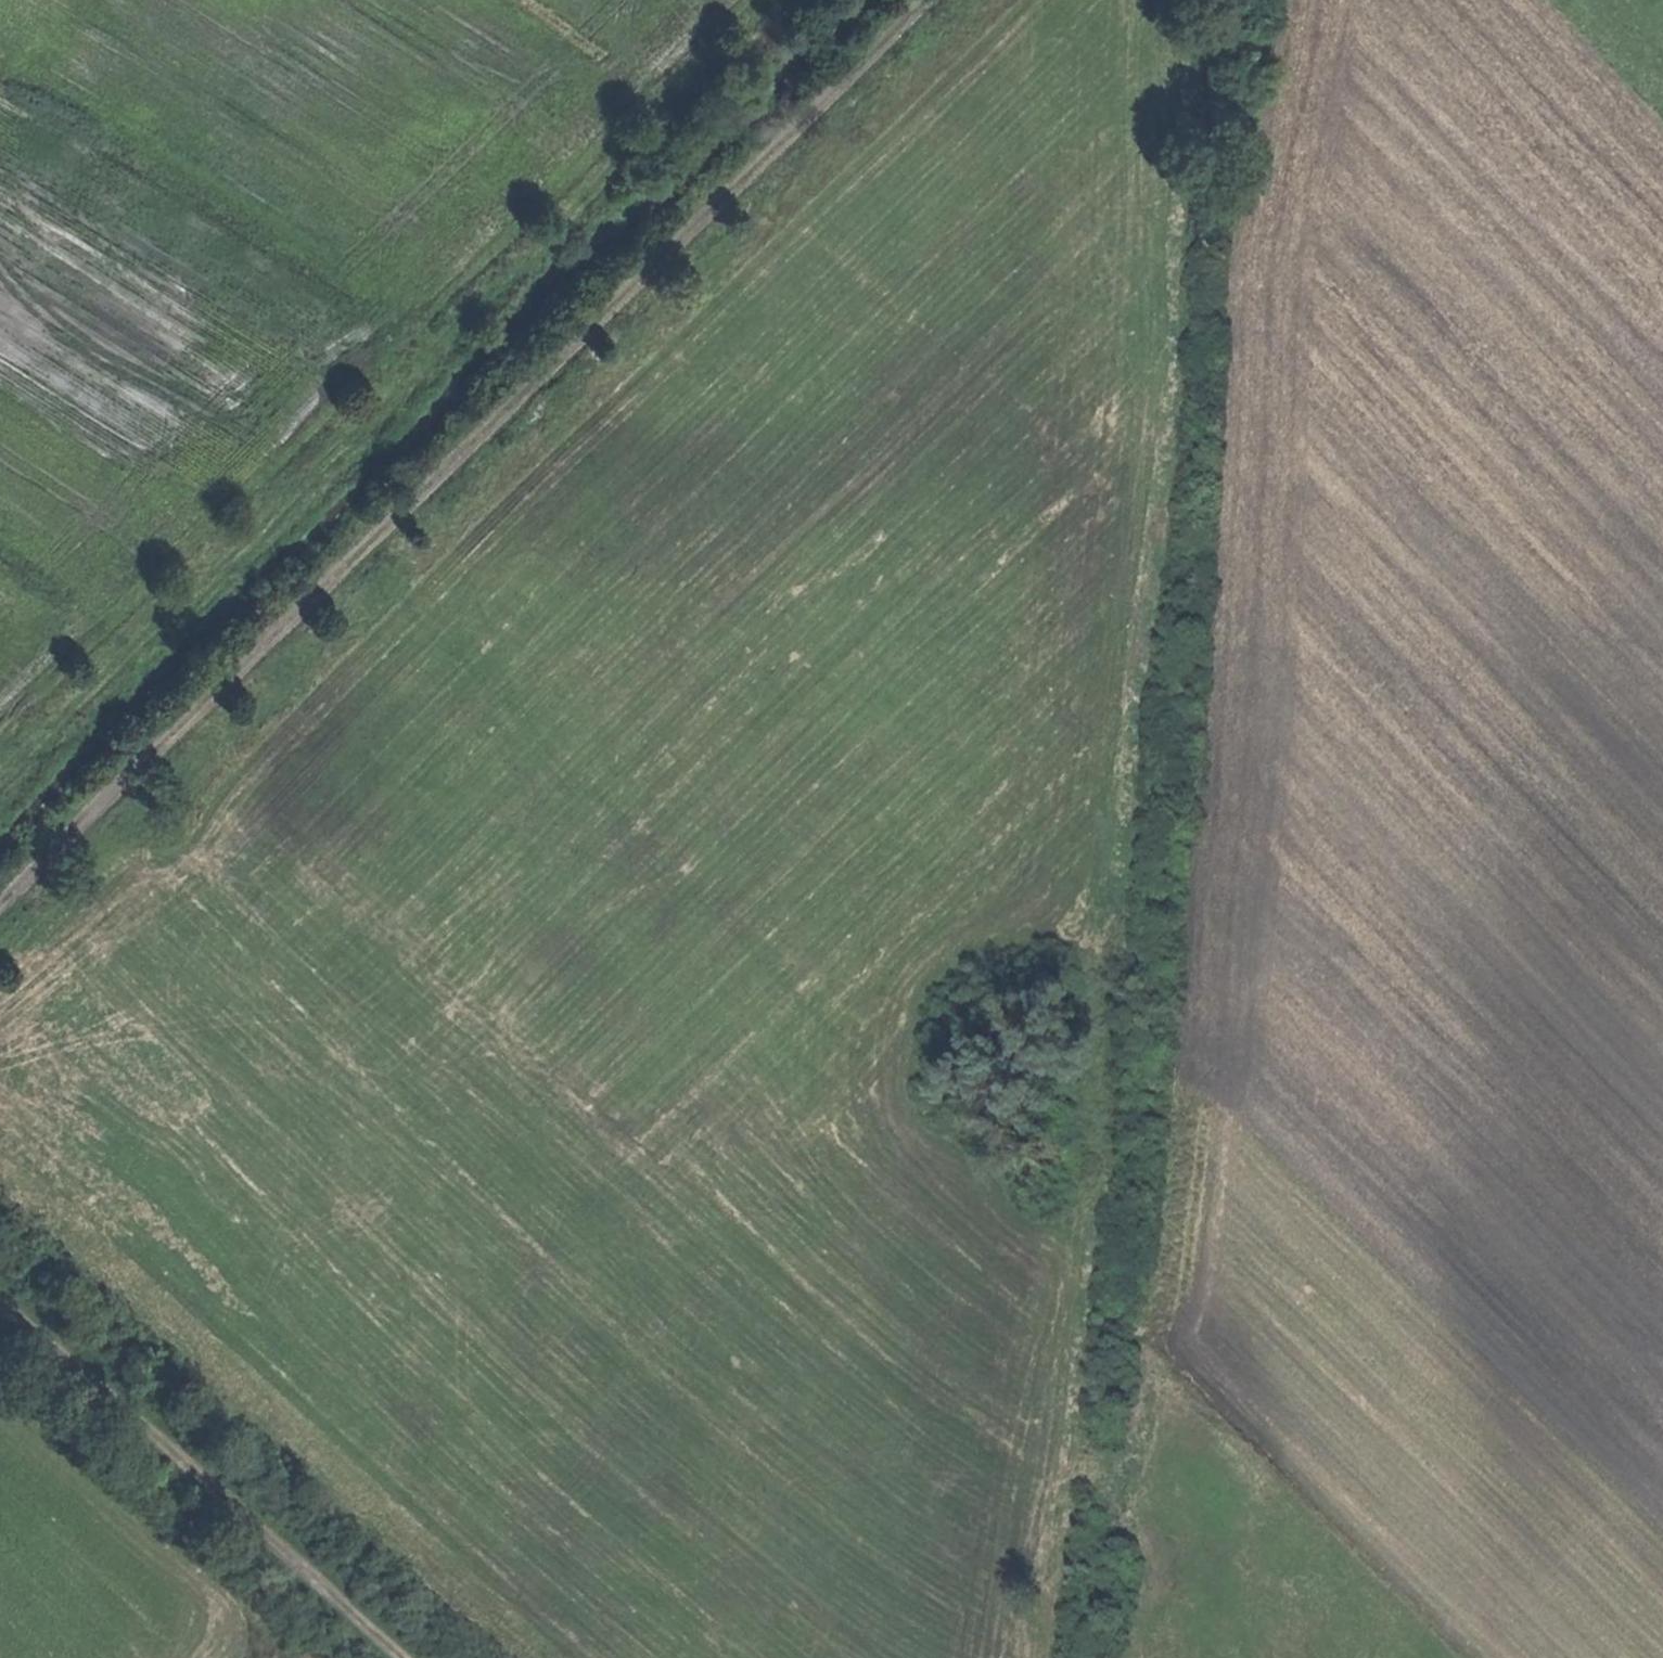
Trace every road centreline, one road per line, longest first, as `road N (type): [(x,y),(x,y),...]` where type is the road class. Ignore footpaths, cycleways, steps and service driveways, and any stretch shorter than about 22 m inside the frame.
road 1 (track): [(929,0),(0,909)]
road 2 (track): [(0,1310),(393,1657)]

